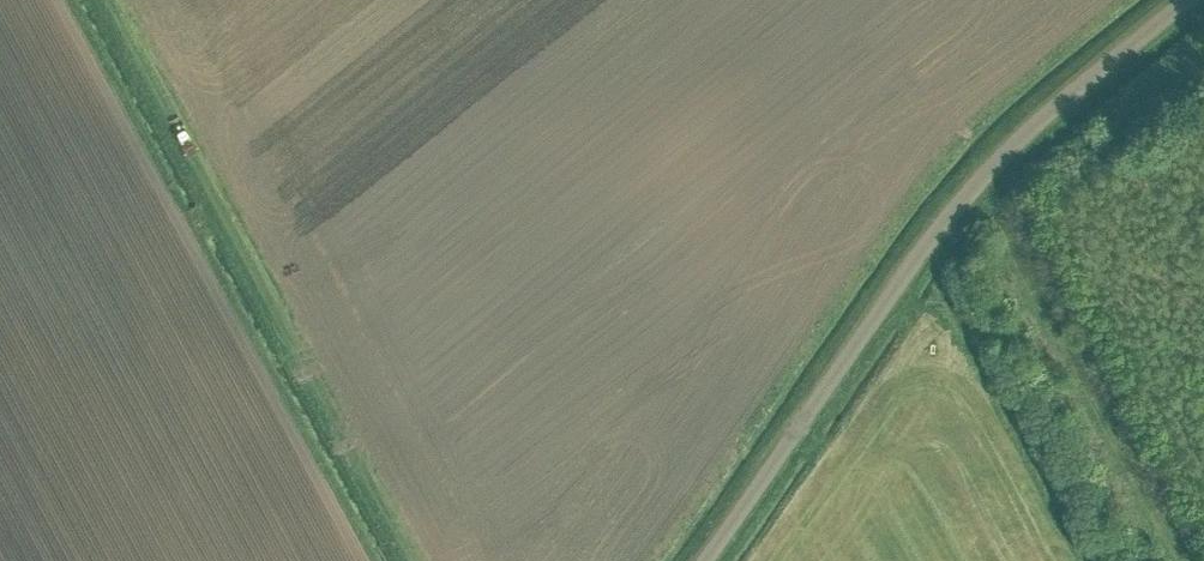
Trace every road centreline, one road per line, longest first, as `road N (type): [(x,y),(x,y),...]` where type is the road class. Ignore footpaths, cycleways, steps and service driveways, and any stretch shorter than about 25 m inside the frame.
road 1 (unclassified): [(1191,0),(1046,116),(955,208),(704,560)]

